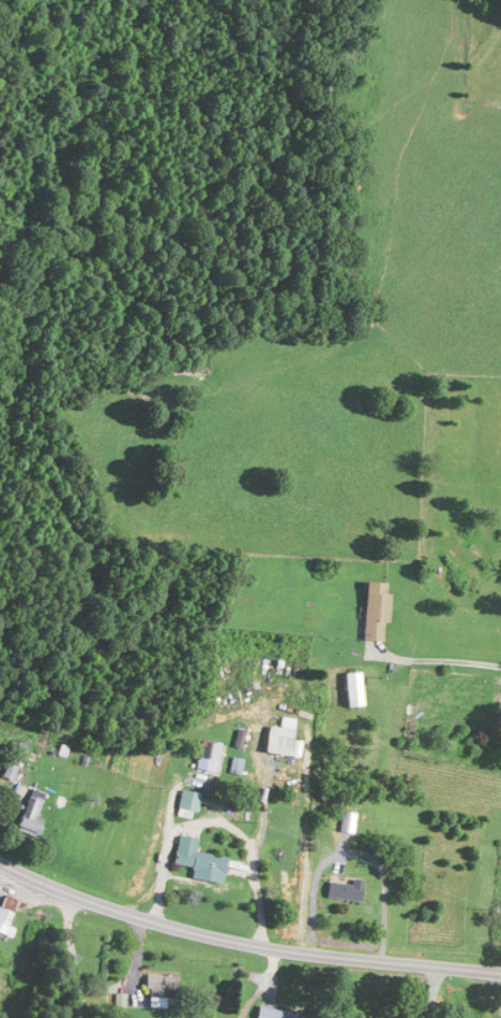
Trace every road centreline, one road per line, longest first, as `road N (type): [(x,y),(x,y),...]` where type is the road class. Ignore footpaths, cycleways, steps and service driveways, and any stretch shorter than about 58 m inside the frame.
road 1 (tertiary): [(0,862),(129,916),(217,942),(500,973)]

